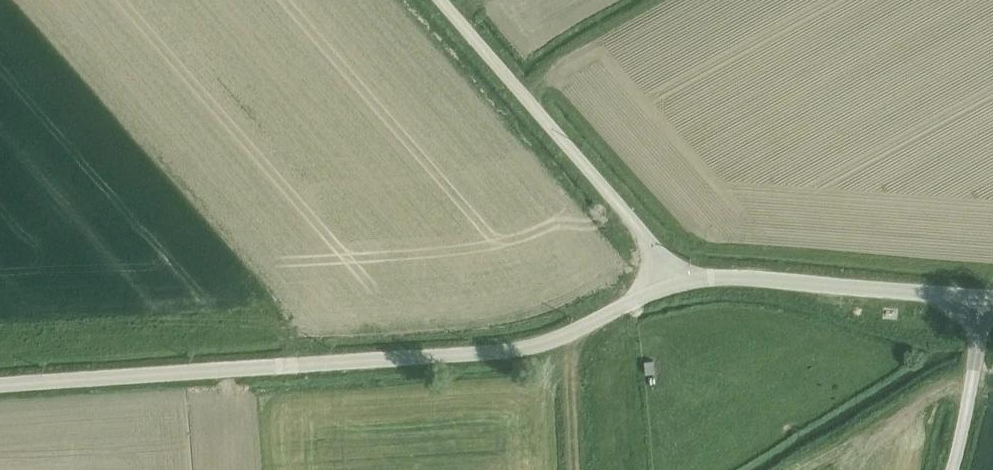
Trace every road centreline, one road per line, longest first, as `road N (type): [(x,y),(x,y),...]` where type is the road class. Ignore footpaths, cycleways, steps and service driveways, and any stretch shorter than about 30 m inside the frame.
road 1 (unclassified): [(0,386),(494,356),(579,333),(673,283)]
road 2 (unclassified): [(673,283),(663,257),(437,0)]
road 3 (unclassified): [(673,283),(718,279),(986,298)]
road 4 (unclassified): [(986,298),(952,469)]

